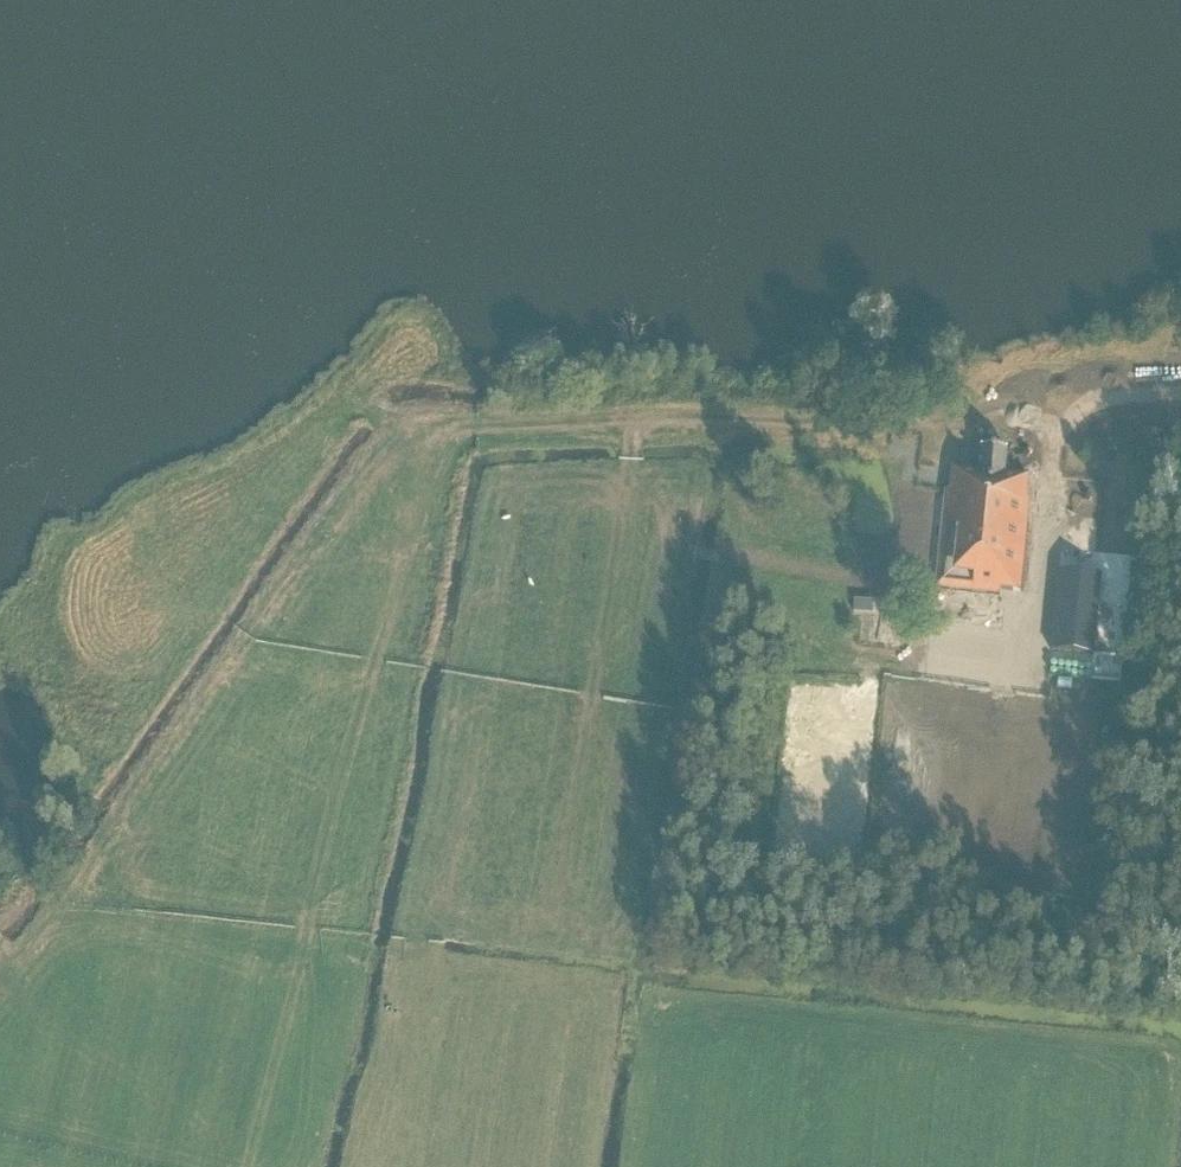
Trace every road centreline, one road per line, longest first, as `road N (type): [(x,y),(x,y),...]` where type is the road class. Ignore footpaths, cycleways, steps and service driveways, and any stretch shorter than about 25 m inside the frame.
road 1 (track): [(1180,394),(1075,406),(1052,438)]

